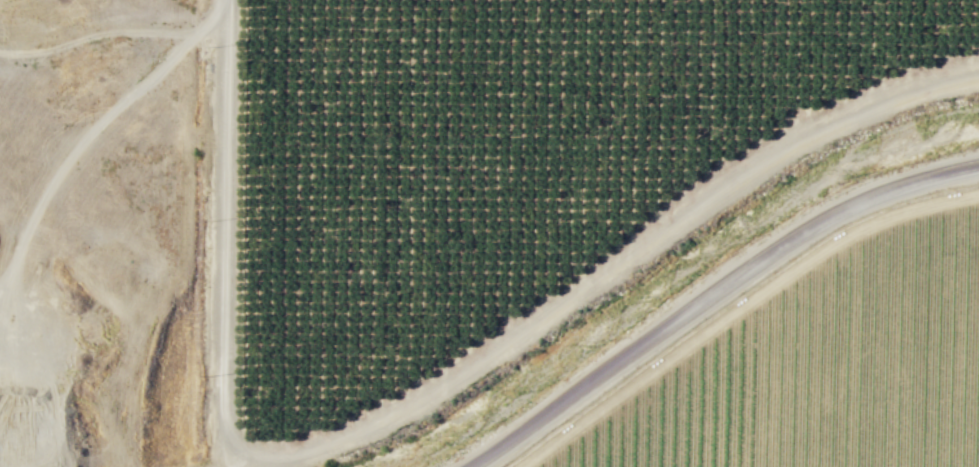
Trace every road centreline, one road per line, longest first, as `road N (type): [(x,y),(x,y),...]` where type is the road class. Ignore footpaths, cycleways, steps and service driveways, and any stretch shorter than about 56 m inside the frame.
road 1 (track): [(978,77),(887,106),(798,147),(431,397),(308,458),(271,464),(244,457),(227,420),(225,0)]
road 2 (residential): [(978,158),(860,194),(463,466)]
road 3 (track): [(224,0),(84,138),(34,211),(7,281),(2,306),(66,466)]
road 4 (track): [(978,193),(843,235),(518,466)]
road 5 (track): [(198,31),(121,30),(52,50),(0,53)]

